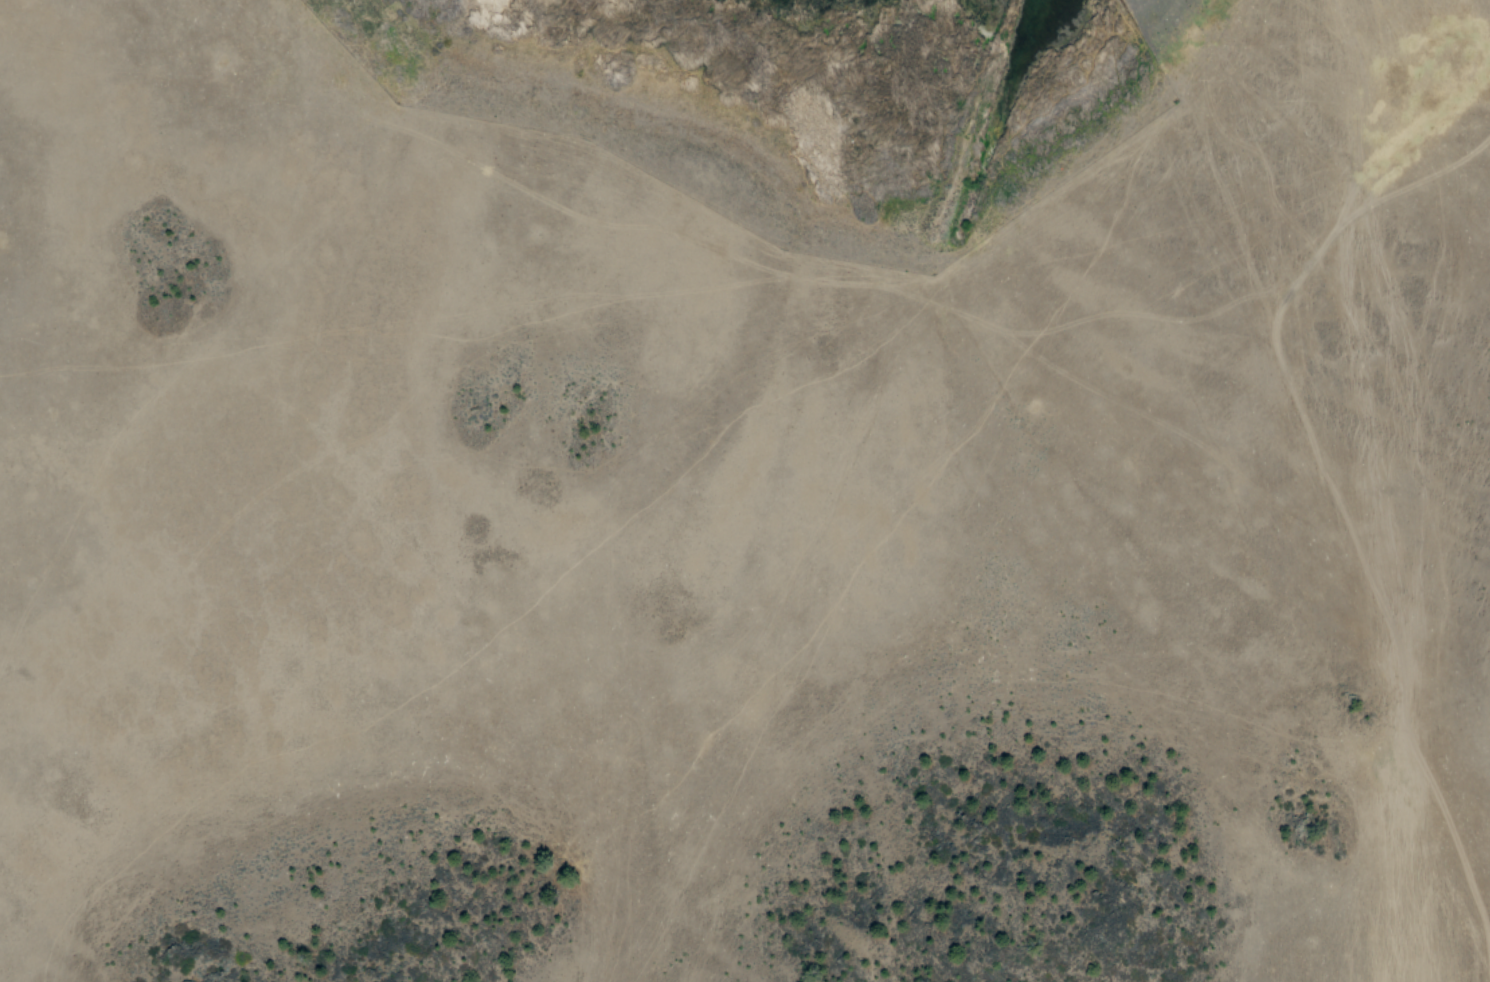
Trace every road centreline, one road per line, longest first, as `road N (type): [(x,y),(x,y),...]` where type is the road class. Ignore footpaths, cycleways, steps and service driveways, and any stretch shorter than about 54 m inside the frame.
road 1 (track): [(1489,945),(1464,854),(1409,730),(1386,612),(1273,337),(1295,280),(1357,205),(1442,167),(1489,133)]

